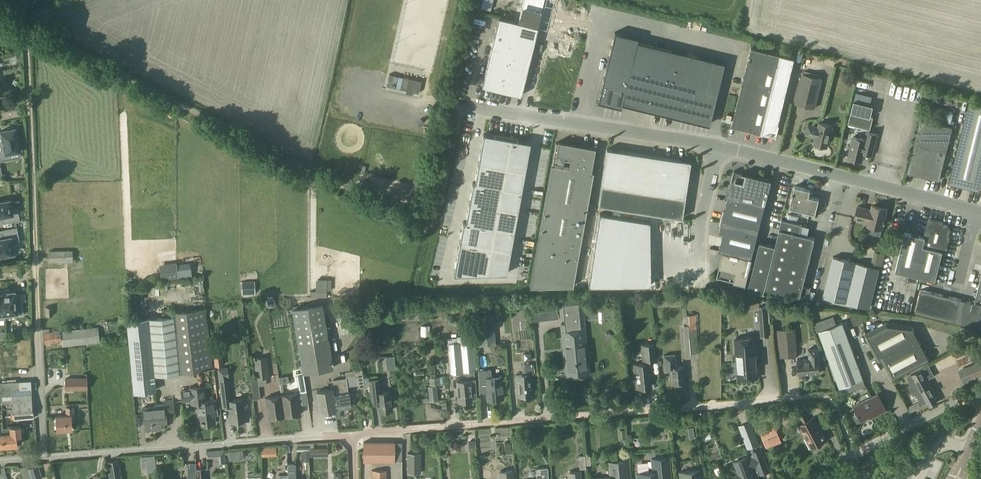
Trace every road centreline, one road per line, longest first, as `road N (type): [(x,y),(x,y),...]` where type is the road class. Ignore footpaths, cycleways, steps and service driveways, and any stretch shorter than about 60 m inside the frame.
road 1 (track): [(464,106),(436,222),(416,227),(26,27)]
road 2 (residential): [(351,435),(802,398)]
road 3 (residential): [(42,458),(351,435)]
road 4 (track): [(26,27),(36,334)]
road 5 (unclassified): [(976,210),(717,146)]
road 6 (unclassified): [(717,146),(464,106)]
road 7 (unclassified): [(699,288),(701,223),(717,146)]
road 8 (residential): [(980,404),(967,399),(854,454)]
road 9 (residential): [(42,458),(36,334)]

